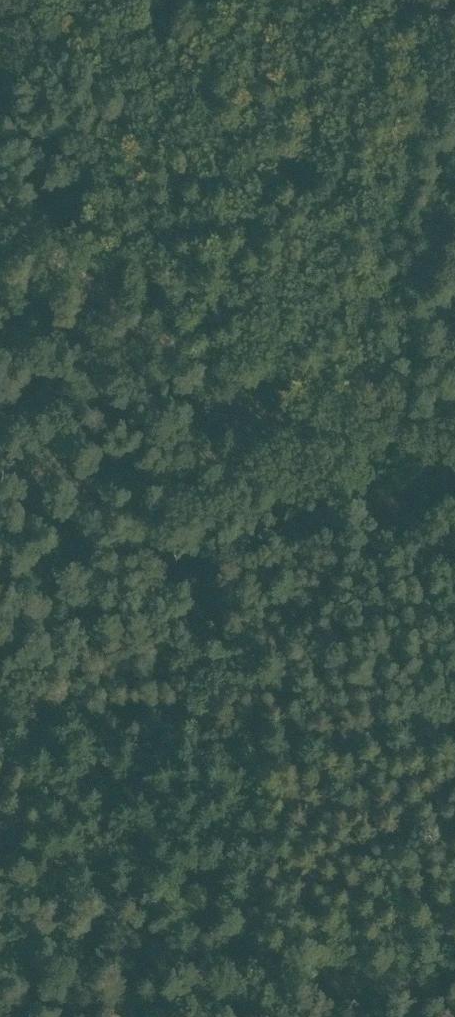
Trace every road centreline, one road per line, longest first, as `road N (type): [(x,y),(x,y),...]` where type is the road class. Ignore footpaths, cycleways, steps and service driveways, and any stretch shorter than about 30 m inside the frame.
road 1 (track): [(454,558),(249,409),(0,212)]
road 2 (track): [(0,650),(37,642),(87,611),(249,409)]

